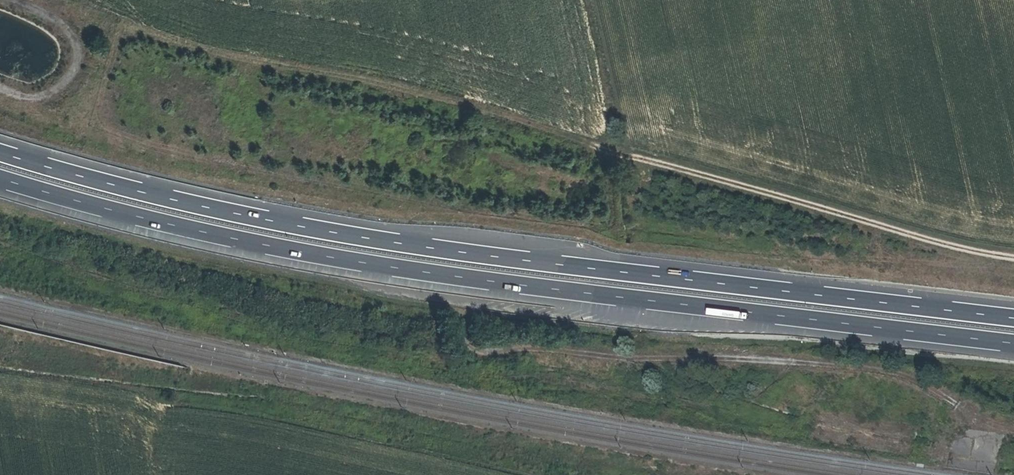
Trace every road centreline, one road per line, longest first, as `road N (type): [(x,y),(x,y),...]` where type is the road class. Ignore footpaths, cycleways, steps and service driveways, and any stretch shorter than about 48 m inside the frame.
road 1 (motorway): [(1013,317),(399,243),(205,207),(0,152)]
road 2 (motorway): [(0,179),(309,254),(1013,343)]

